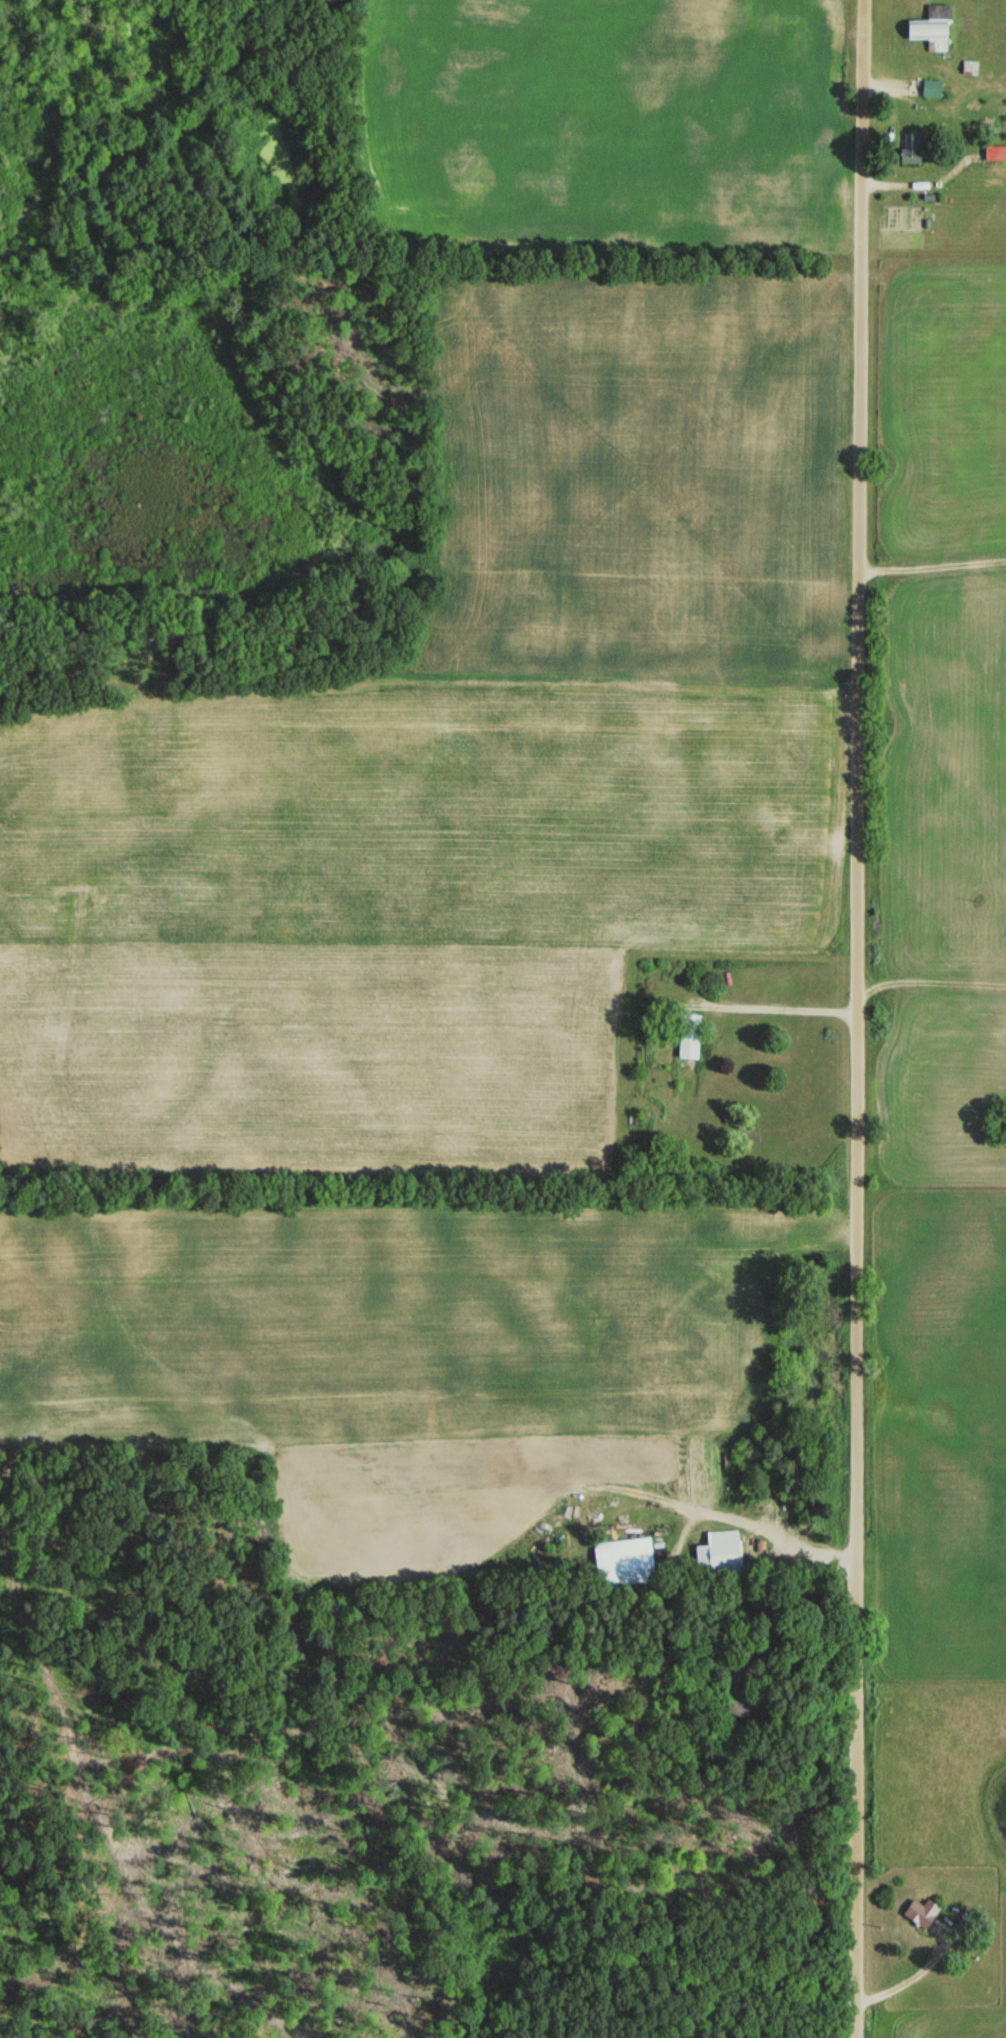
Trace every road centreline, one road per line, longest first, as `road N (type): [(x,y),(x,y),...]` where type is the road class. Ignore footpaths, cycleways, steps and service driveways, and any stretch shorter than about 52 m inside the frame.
road 1 (residential): [(854,2037),(857,0)]

